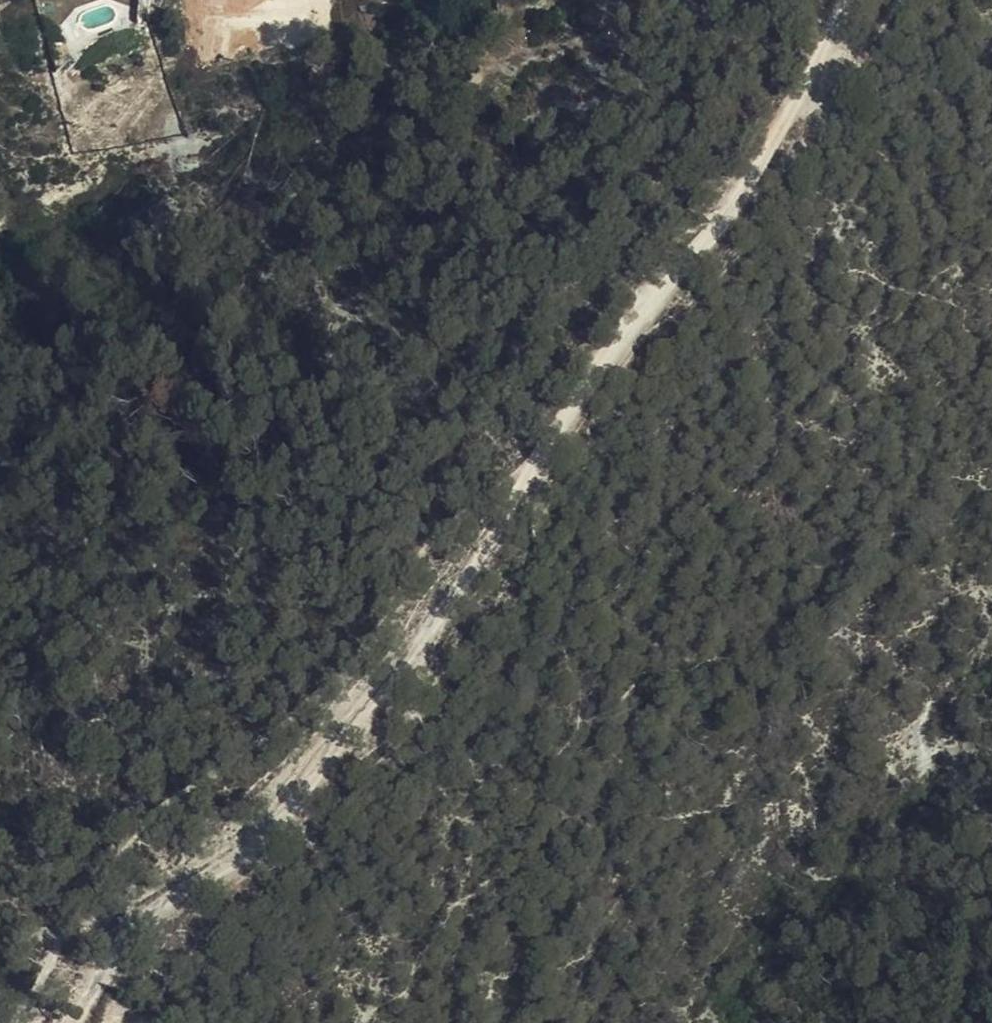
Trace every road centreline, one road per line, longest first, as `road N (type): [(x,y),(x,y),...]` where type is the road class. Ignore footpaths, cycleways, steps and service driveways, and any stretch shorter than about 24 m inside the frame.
road 1 (track): [(58,1022),(124,936),(306,788),(740,189),(847,0)]

